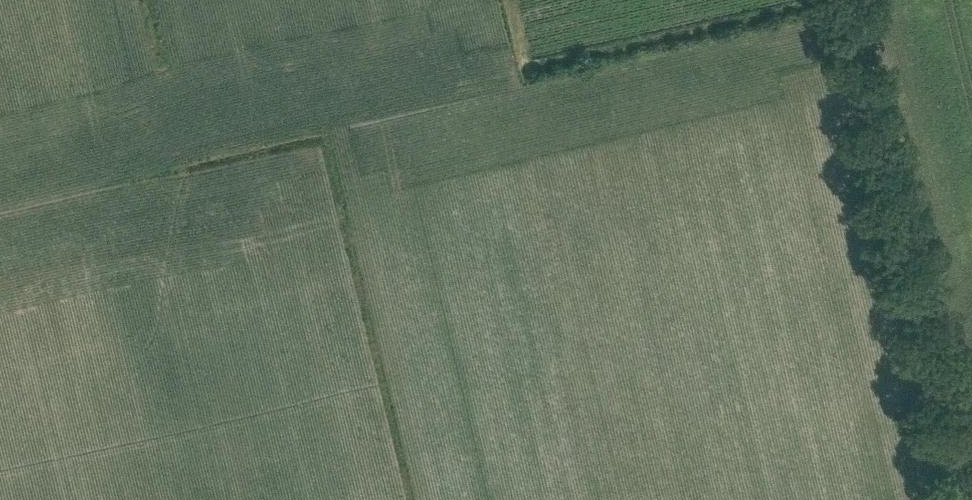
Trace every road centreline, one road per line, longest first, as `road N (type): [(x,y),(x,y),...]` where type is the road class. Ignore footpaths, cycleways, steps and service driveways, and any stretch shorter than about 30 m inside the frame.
road 1 (unclassified): [(970,499),(850,0)]

